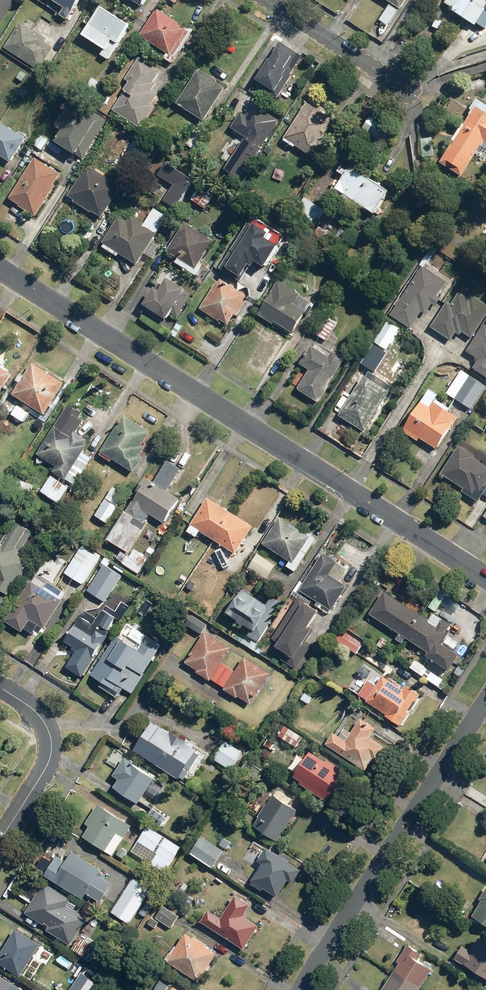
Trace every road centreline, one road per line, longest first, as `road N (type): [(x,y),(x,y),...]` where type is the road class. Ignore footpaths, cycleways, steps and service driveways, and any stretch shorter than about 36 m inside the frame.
road 1 (residential): [(485,577),(0,267)]
road 2 (residential): [(485,702),(302,989)]
road 3 (residential): [(0,842),(51,748),(36,712),(0,687)]
road 4 (residential): [(271,0),(408,87)]

